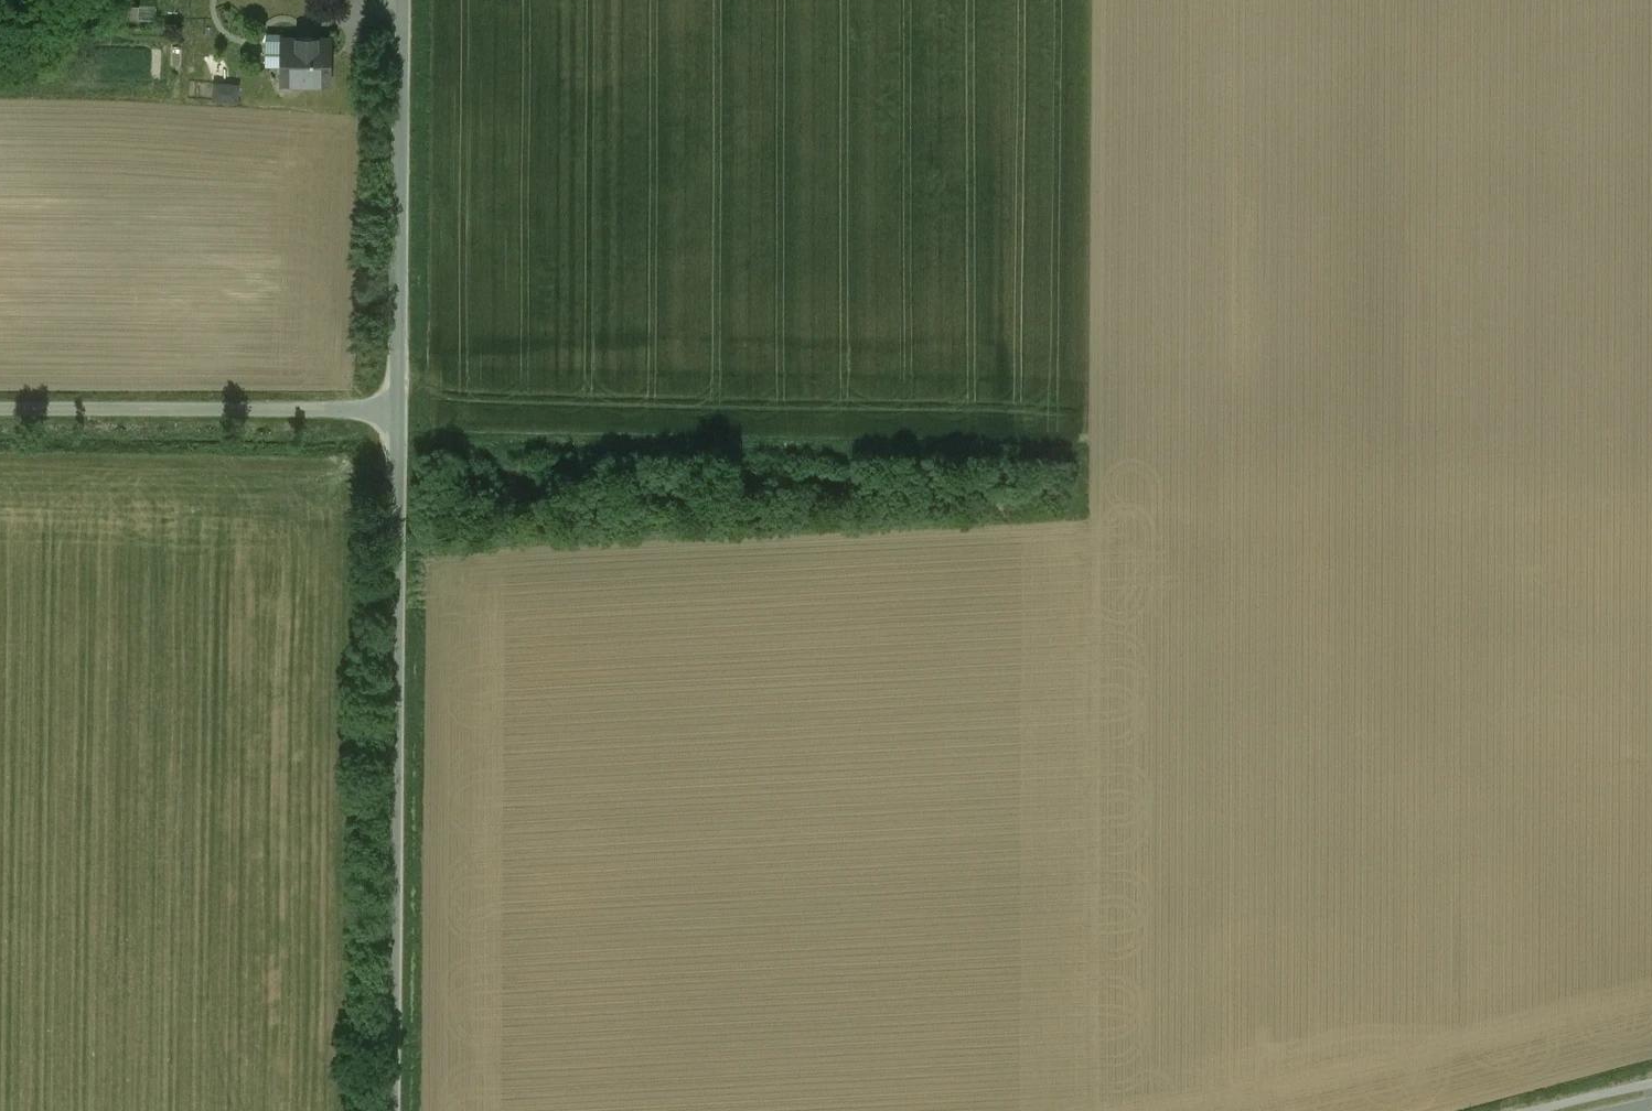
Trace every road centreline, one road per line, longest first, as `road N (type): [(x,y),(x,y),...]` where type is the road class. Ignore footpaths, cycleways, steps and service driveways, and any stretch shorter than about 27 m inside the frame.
road 1 (unclassified): [(395,1110),(402,410)]
road 2 (unclassified): [(402,410),(407,0)]
road 3 (unclassified): [(0,409),(402,410)]

